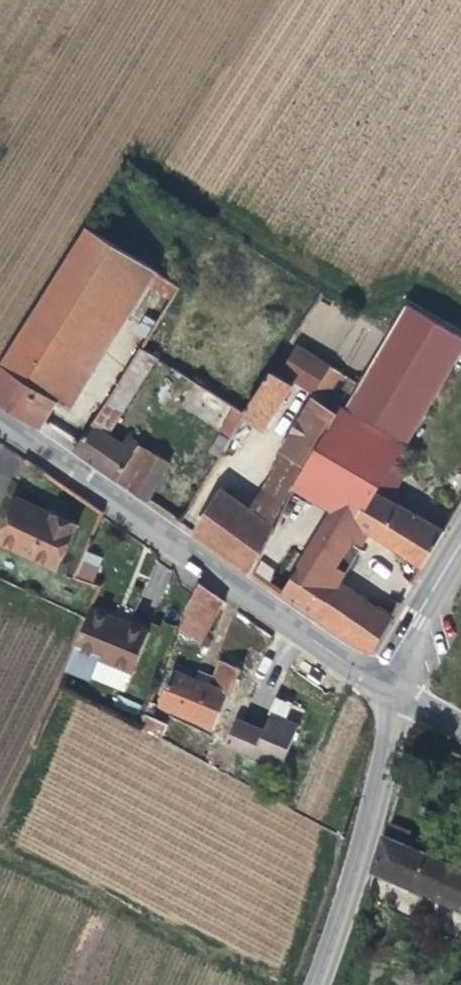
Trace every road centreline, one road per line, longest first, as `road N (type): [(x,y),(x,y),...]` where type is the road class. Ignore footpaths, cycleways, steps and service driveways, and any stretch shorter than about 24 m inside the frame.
road 1 (tertiary): [(396,696),(0,422)]
road 2 (track): [(0,847),(315,984)]
road 3 (unclassified): [(315,984),(369,821),(396,696)]
road 4 (tertiary): [(460,553),(396,696)]

